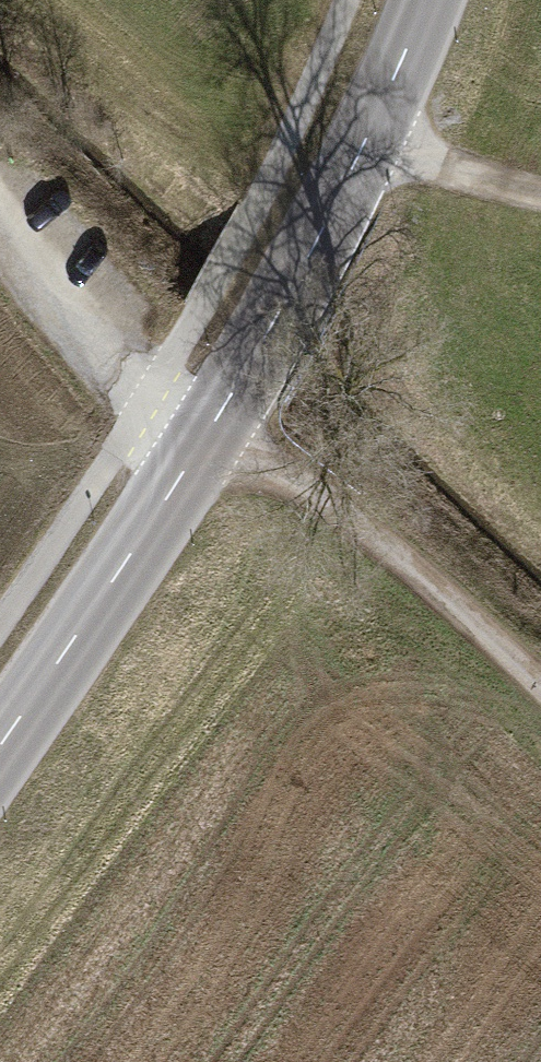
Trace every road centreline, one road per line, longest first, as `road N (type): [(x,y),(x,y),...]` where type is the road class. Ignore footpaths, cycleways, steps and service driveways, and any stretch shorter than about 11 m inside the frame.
road 1 (tertiary): [(0,742),(248,365),(368,137),(426,0)]
road 2 (track): [(540,695),(344,508),(152,390)]
road 3 (track): [(152,390),(55,302),(0,216)]
road 4 (track): [(540,192),(368,137)]

